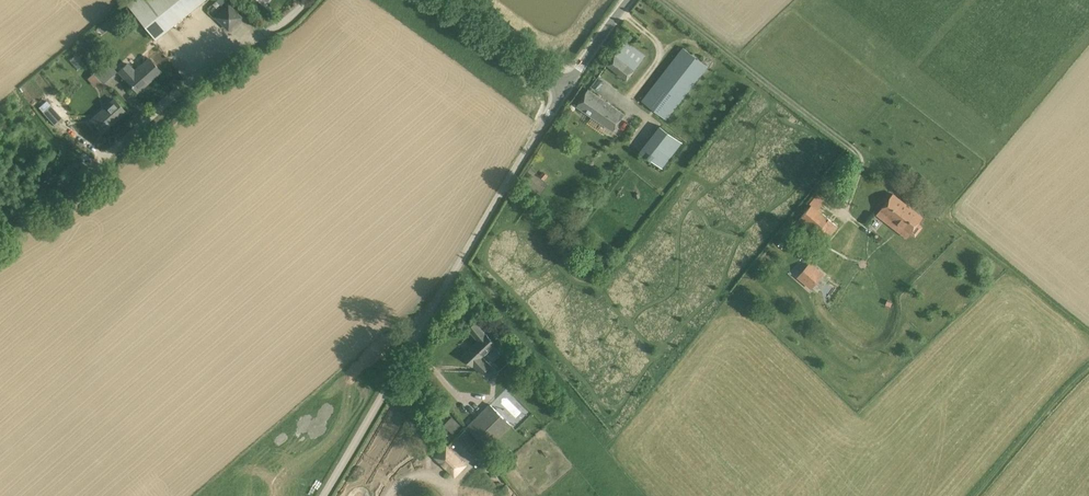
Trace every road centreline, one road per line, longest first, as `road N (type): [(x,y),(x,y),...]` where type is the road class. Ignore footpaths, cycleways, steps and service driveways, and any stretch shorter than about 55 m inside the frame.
road 1 (unclassified): [(565,91),(319,495)]
road 2 (unclassified): [(100,154),(197,71),(306,0)]
road 3 (track): [(976,495),(1088,370)]
road 4 (unclassified): [(565,91),(439,0)]
road 5 (track): [(0,227),(100,154)]

